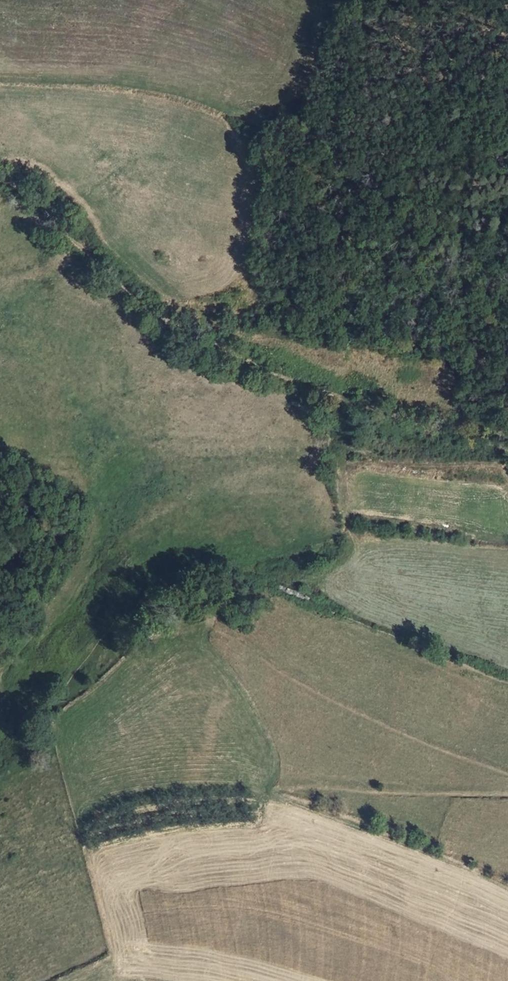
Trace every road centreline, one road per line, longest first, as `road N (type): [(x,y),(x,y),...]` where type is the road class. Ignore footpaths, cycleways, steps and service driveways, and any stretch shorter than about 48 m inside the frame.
road 1 (track): [(507,452),(286,378),(187,331),(148,307),(24,188),(0,180)]
road 2 (track): [(507,796),(309,792)]

